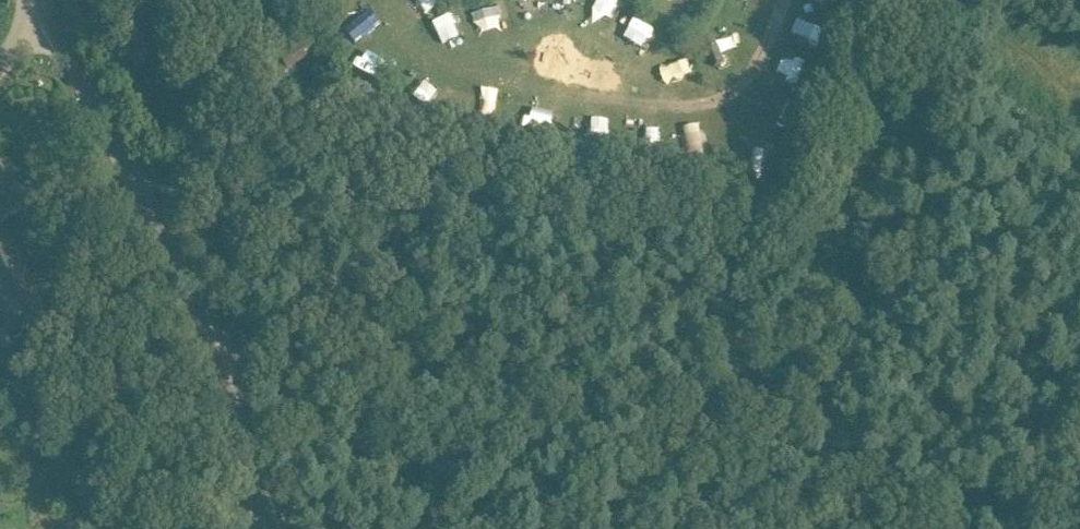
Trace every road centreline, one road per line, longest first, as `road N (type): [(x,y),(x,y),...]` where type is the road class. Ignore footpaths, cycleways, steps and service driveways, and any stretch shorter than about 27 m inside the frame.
road 1 (unclassified): [(268,528),(192,303),(50,17)]
road 2 (track): [(680,498),(450,445),(192,303)]
road 3 (track): [(788,0),(782,40),(741,103),(683,120),(646,114)]
road 4 (track): [(1051,487),(988,493),(878,528)]

